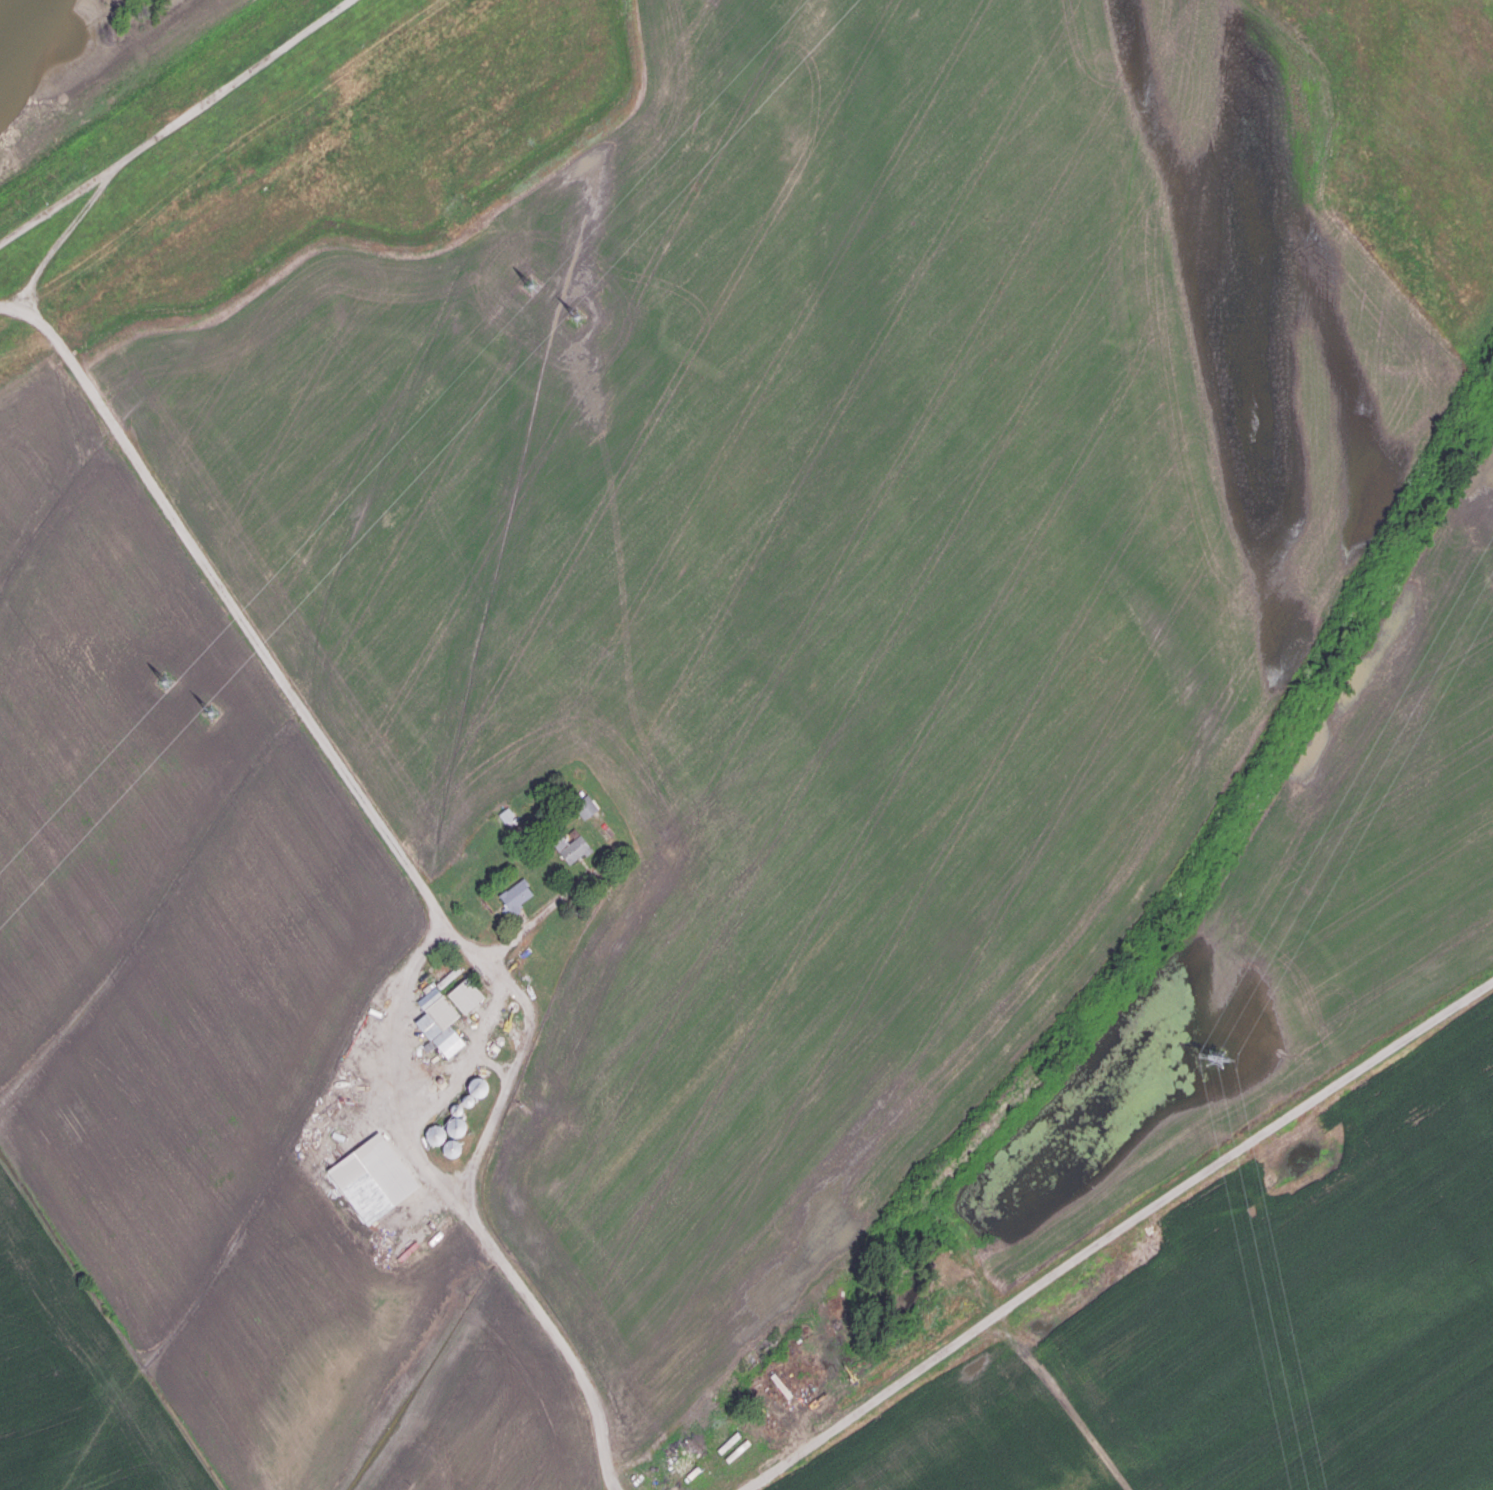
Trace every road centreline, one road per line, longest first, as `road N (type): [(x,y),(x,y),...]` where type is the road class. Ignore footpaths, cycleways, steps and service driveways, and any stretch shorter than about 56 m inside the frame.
road 1 (residential): [(27,299),(441,918),(530,1002),(474,1165),(468,1210),(582,1373),(608,1467),(623,1489)]
road 2 (residential): [(728,1489),(1492,978)]
road 3 (residential): [(0,305),(27,299),(103,176),(348,0)]
road 4 (track): [(1126,1489),(1054,1386),(1011,1341)]
road 5 (residential): [(0,246),(109,172)]

